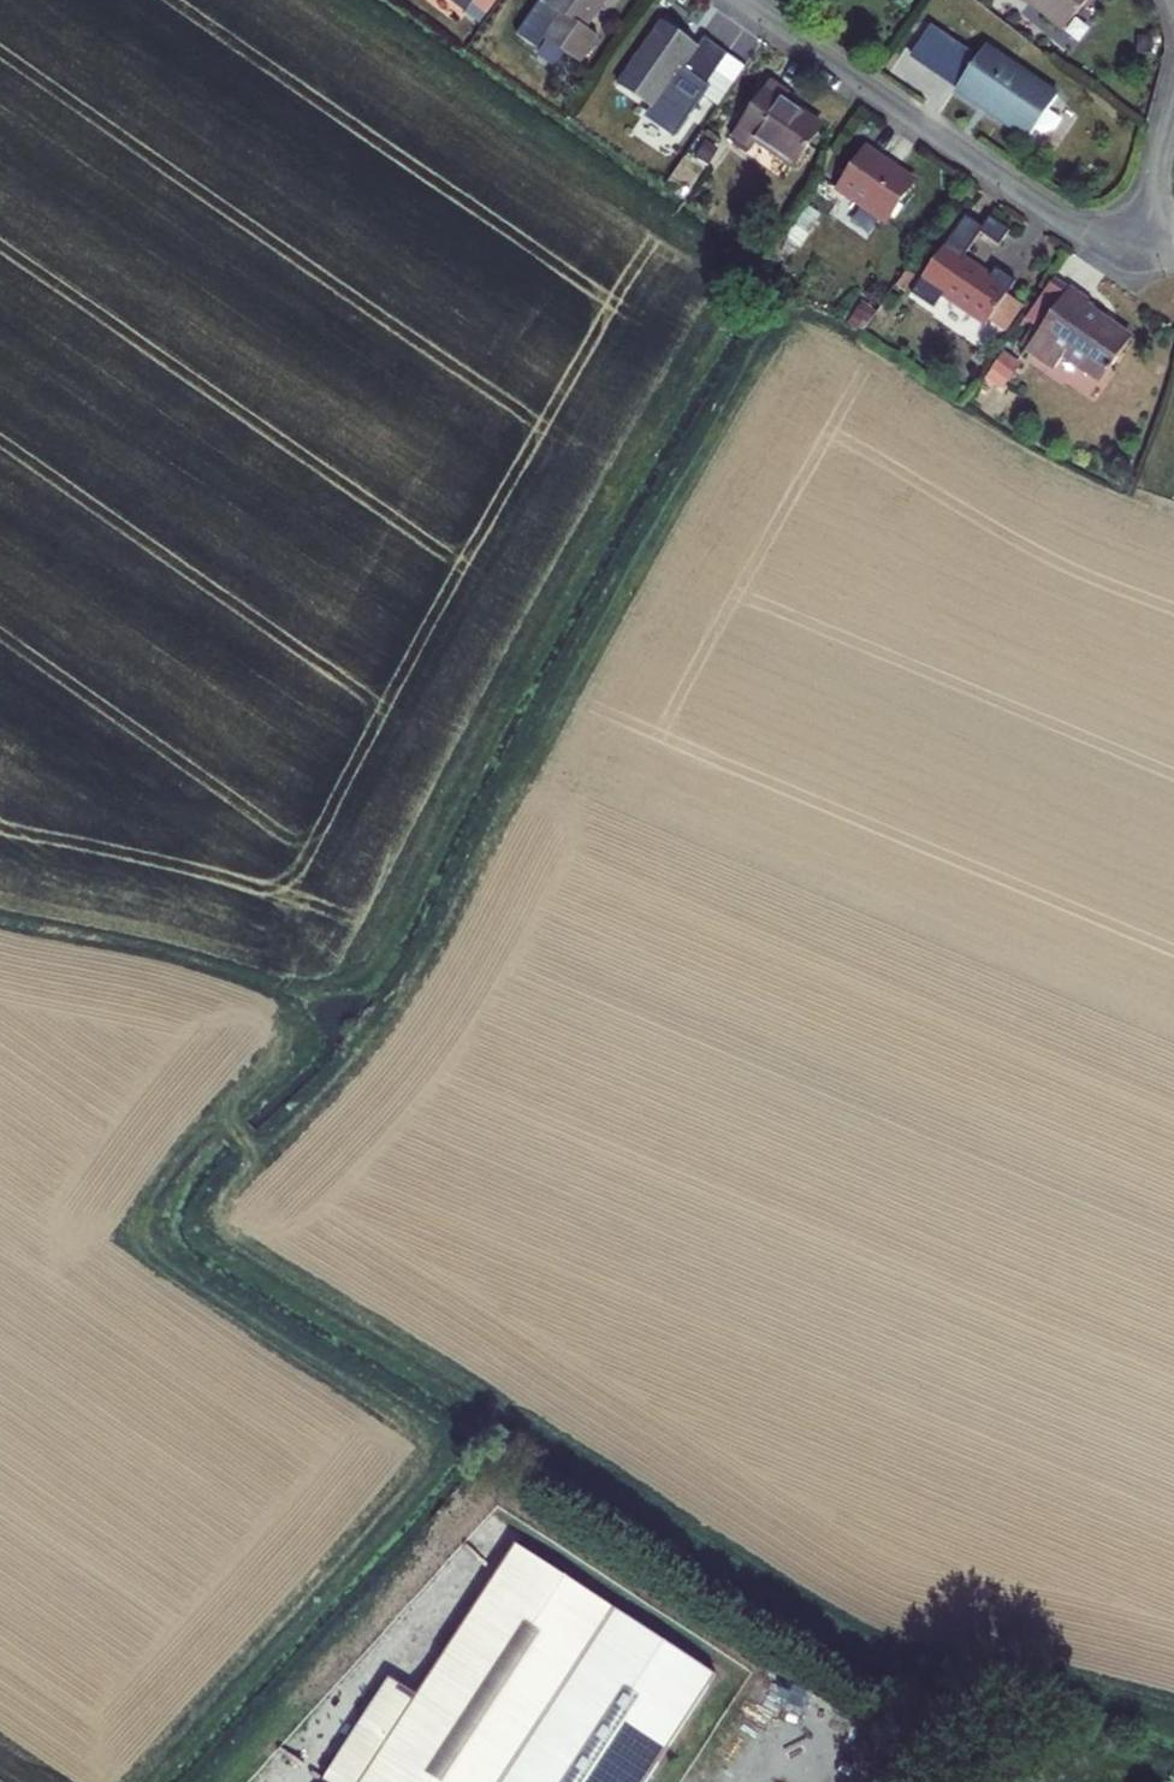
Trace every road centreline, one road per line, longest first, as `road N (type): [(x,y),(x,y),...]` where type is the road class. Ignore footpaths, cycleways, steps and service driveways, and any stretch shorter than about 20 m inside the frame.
road 1 (residential): [(735,0),(1103,243),(1173,250)]

